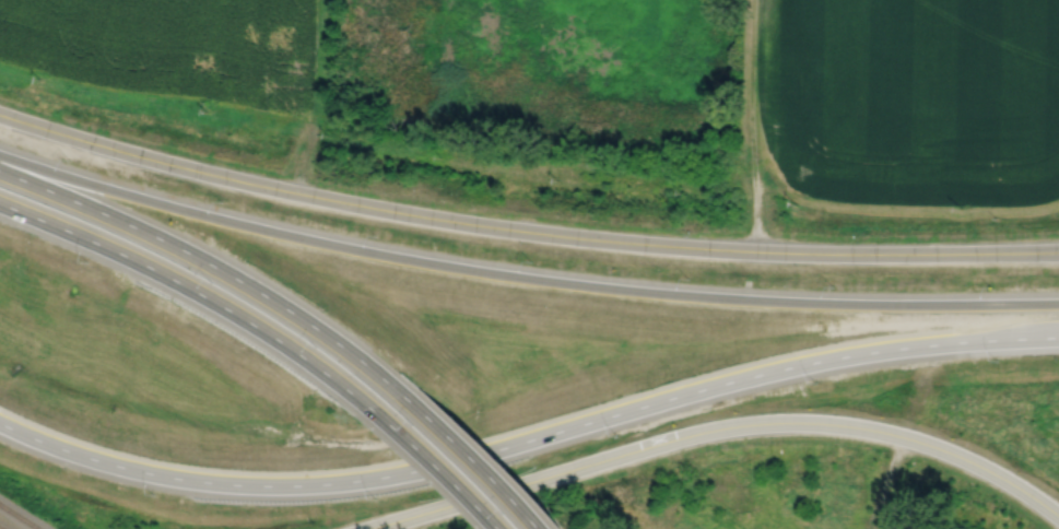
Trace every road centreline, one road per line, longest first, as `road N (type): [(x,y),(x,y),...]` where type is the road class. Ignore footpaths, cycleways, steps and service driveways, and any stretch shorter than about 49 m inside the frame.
road 1 (motorway): [(1058,303),(797,303),(503,274),(286,235),(0,155)]
road 2 (residential): [(1058,252),(762,251),(473,224),(247,183),(0,115)]
road 3 (motorway): [(14,430),(72,454),(185,480),(323,484),(456,461),(815,362),(1058,337)]
road 4 (tertiary): [(368,528),(676,438),(775,422),(851,426),(933,446),(1012,483),(1058,517)]
road 5 (motorway): [(401,393),(264,293),(0,171)]
road 6 (motorway): [(0,204),(199,293),(372,408)]
road 7 (motorway): [(545,528),(401,393)]
road 8 (motorway): [(372,408),(505,528)]

